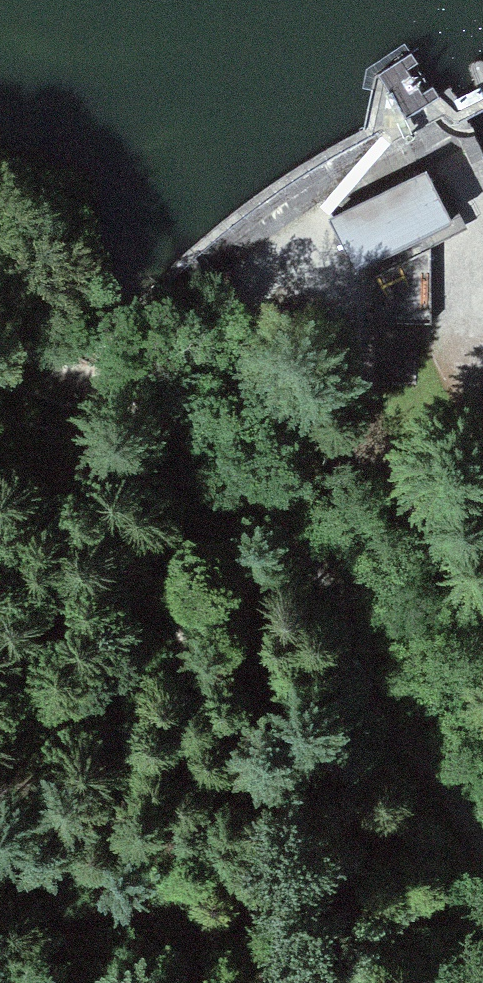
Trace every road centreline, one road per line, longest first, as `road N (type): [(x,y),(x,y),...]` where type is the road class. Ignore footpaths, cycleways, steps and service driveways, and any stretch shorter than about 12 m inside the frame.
road 1 (track): [(482,832),(375,688),(311,555),(261,498),(184,422),(60,367),(0,316)]
road 2 (track): [(266,261),(442,585),(482,636)]

